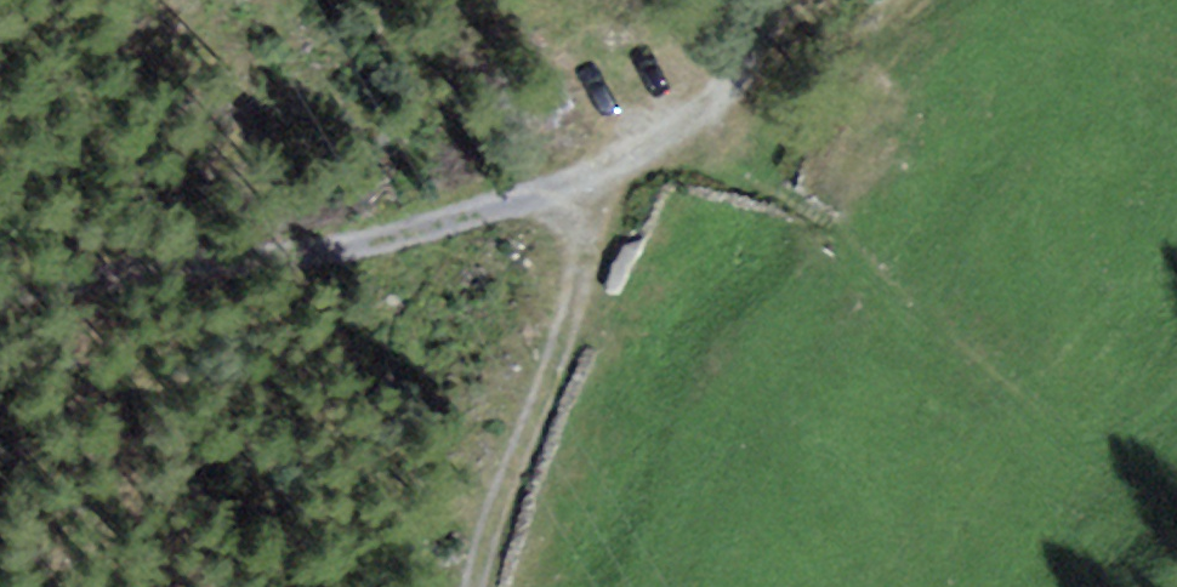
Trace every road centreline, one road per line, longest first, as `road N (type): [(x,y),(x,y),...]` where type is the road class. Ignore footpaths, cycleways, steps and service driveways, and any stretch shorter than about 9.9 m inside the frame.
road 1 (track): [(754,0),(715,89),(618,150),(464,214),(0,308)]
road 2 (track): [(618,150),(609,270),(510,586)]

